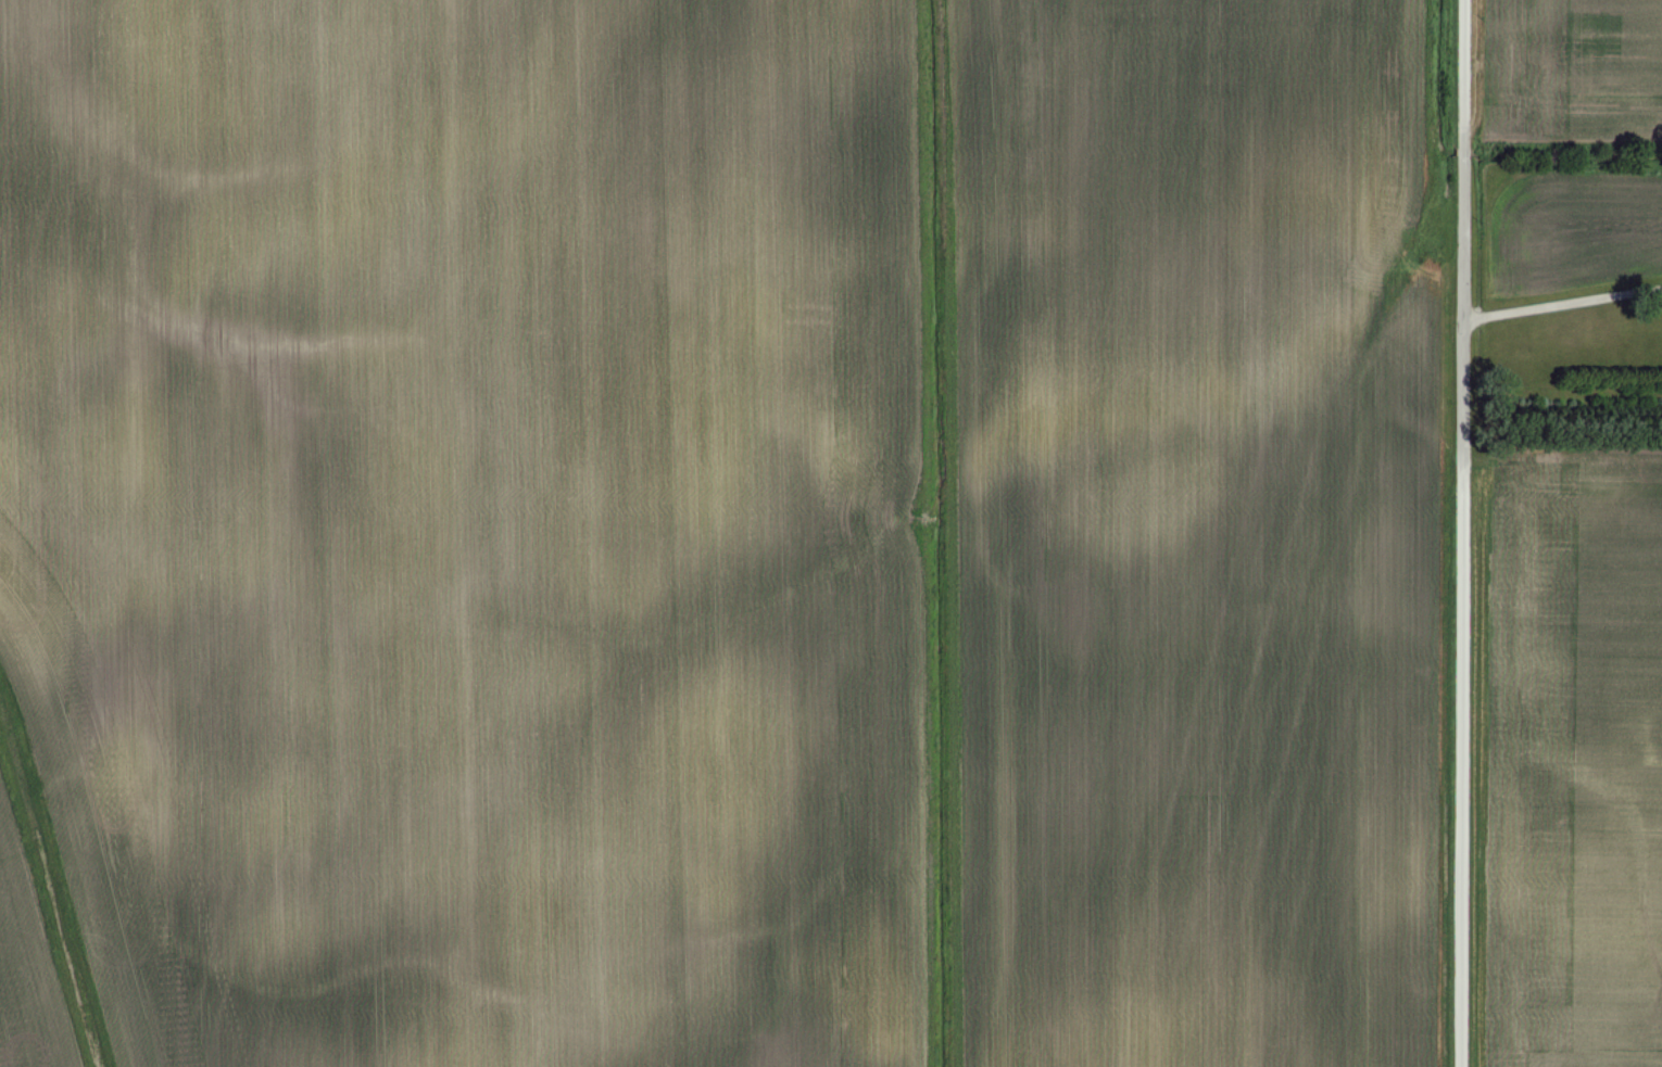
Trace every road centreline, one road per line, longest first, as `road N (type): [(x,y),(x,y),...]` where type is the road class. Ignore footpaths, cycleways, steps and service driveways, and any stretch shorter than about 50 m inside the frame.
road 1 (residential): [(1460,1066),(1464,0)]

